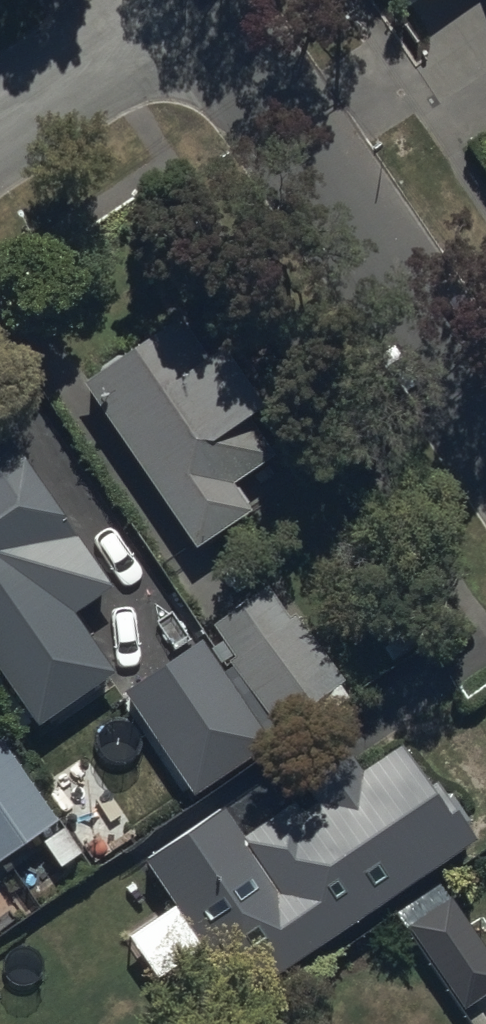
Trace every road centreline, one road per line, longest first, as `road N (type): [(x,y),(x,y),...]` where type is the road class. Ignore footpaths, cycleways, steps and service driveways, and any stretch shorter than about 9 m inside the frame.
road 1 (residential): [(200,0),(485,418)]
road 2 (residential): [(0,127),(185,0)]

